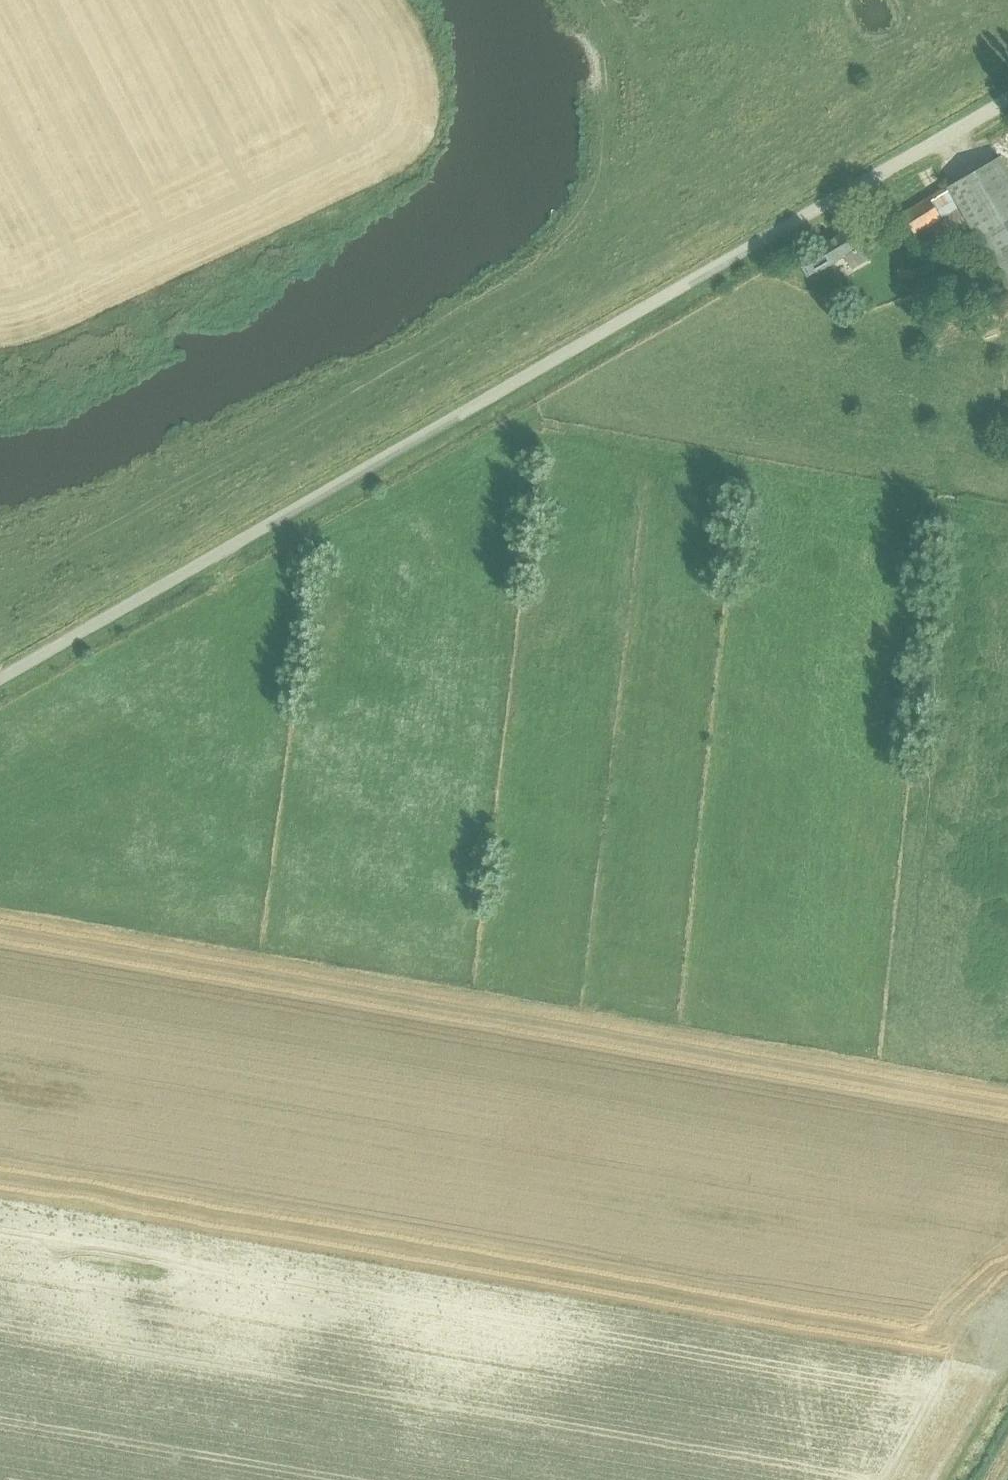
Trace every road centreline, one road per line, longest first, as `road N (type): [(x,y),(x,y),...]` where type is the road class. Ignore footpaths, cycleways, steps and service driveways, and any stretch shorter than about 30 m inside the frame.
road 1 (unclassified): [(0,679),(1007,93)]

